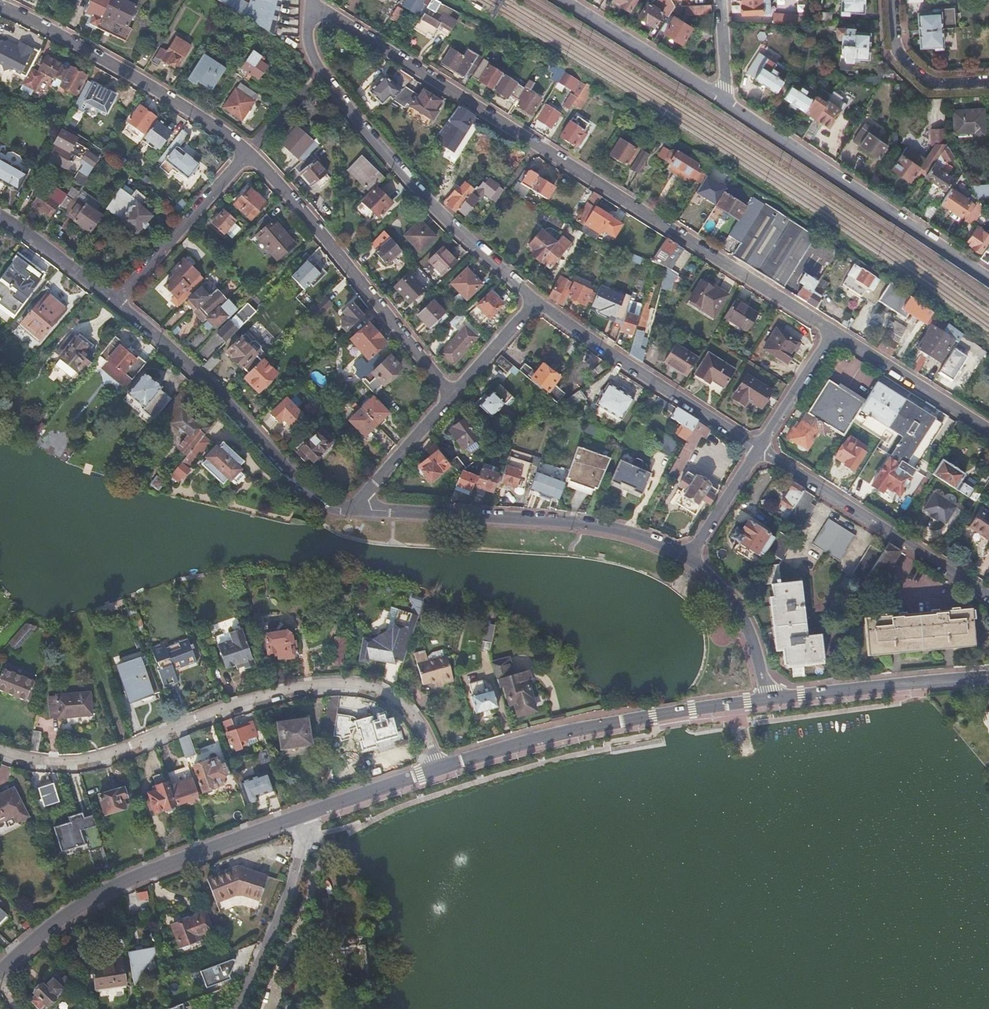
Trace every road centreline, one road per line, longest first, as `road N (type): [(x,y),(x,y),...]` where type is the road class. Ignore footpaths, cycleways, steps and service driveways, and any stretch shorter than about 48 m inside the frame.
road 1 (residential): [(831,330),(310,2)]
road 2 (residential): [(0,753),(70,763),(253,699),(329,684),(374,691),(406,709),(440,768)]
road 3 (tertiary): [(0,972),(48,929),(127,881),(440,768)]
road 4 (residential): [(536,302),(403,173),(336,94),(312,47),(310,2)]
road 5 (residential): [(689,556),(578,524),(361,509)]
road 6 (tertiary): [(440,768),(558,734),(765,700)]
road 7 (residential): [(361,509),(332,506),(308,492),(116,301)]
road 8 (residential): [(988,280),(723,103)]
road 9 (residential): [(452,396),(249,152)]
road 10 (residential): [(249,152),(194,112),(0,6)]
road 11 (residential): [(988,596),(760,445)]
road 12 (residential): [(760,445),(536,302)]
road 13 (tertiary): [(765,700),(988,678)]
road 14 (residential): [(249,152),(116,301)]
road 15 (residential): [(723,103),(563,0)]
road 16 (residential): [(831,330),(988,430)]
road 17 (residential): [(689,556),(738,610),(765,700)]
road 18 (residential): [(893,0),(897,52),(918,74),(946,83),(988,81)]
road 19 (residential): [(452,396),(365,494),(361,509)]
road 20 (residential): [(116,301),(0,216)]
road 21 (residential): [(831,330),(760,445)]
road 22 (residential): [(760,445),(689,556)]
road 23 (residential): [(536,302),(452,396)]

